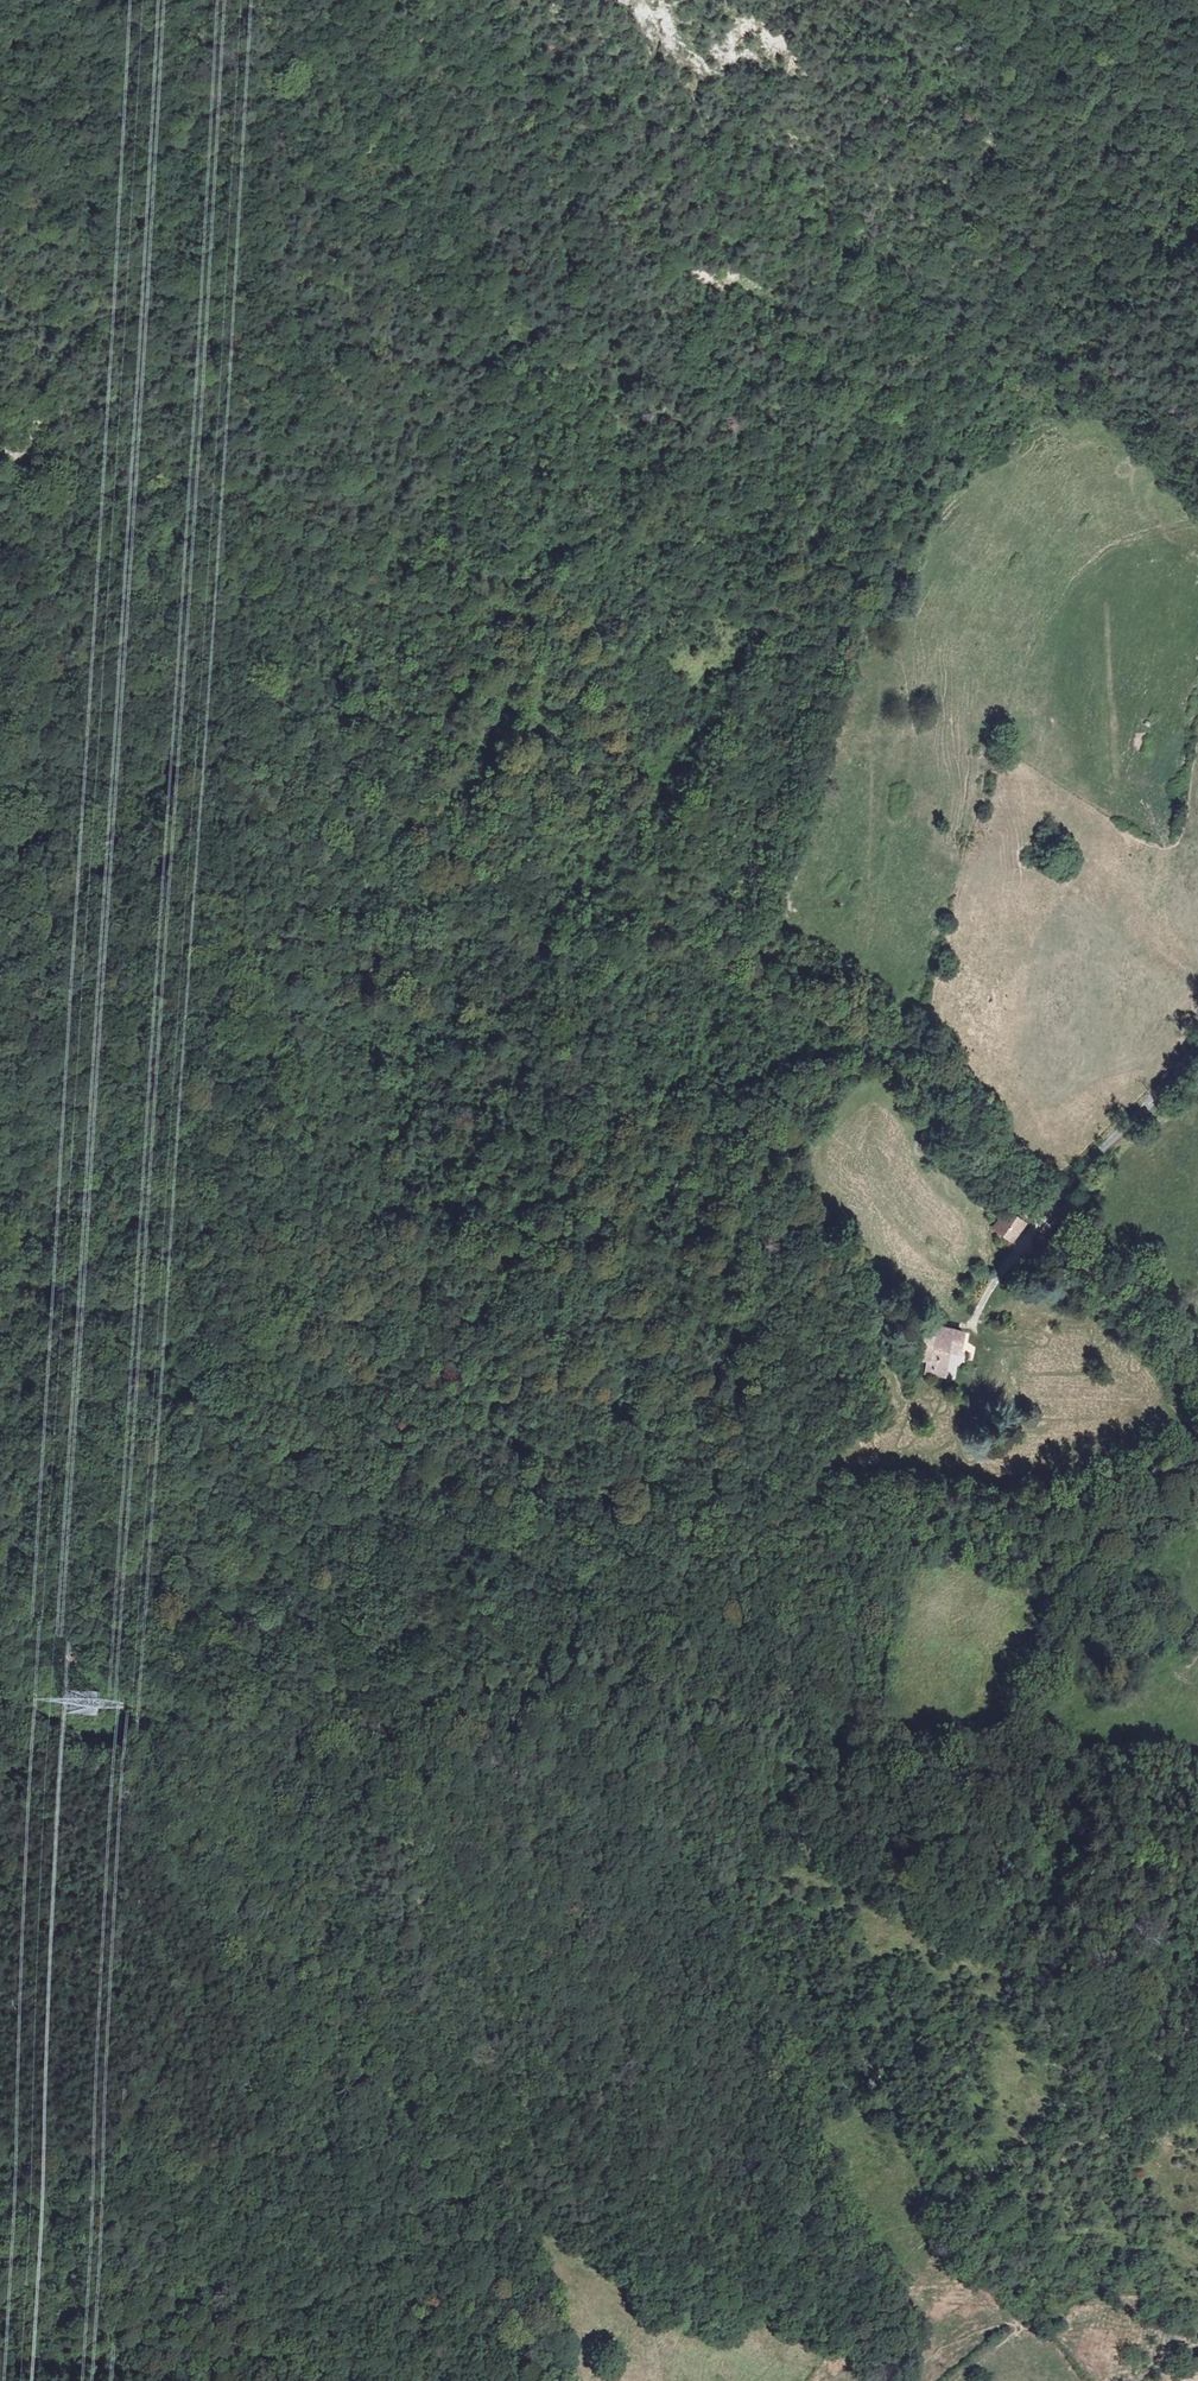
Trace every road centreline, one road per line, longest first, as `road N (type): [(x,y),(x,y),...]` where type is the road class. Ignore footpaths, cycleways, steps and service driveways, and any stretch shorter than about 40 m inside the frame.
road 1 (track): [(231,2380),(196,2306),(279,2199),(281,2046),(297,1985),(295,1840),(306,1747)]
road 2 (unclassified): [(984,1300),(1038,1222),(1197,1042)]

